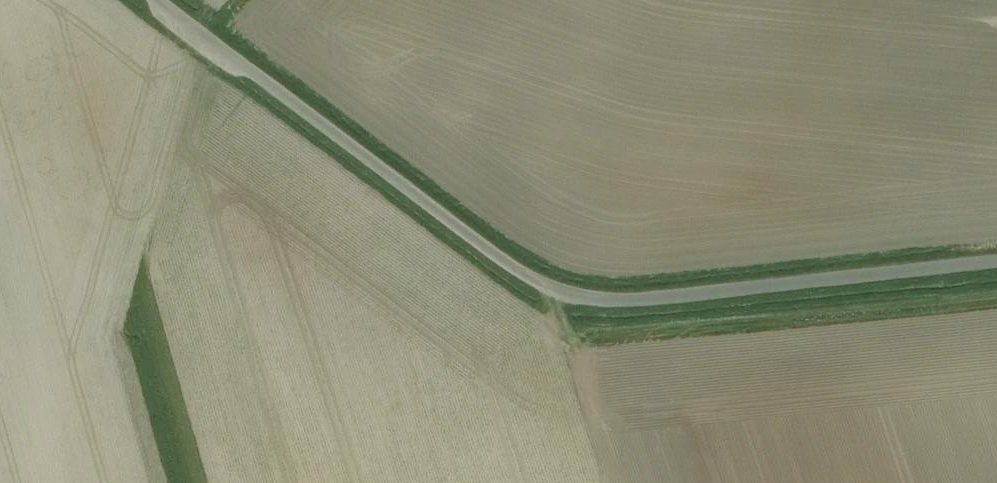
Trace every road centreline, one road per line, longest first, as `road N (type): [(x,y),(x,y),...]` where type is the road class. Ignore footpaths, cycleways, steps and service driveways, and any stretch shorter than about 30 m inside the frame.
road 1 (unclassified): [(996,262),(634,301),(564,294),(484,247),(155,0)]

